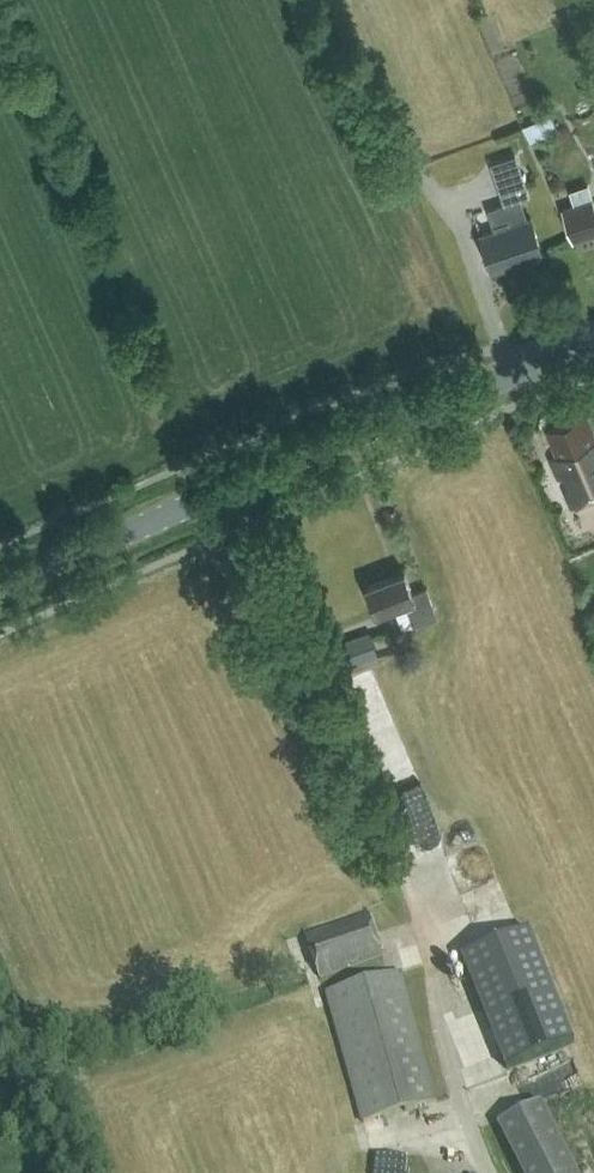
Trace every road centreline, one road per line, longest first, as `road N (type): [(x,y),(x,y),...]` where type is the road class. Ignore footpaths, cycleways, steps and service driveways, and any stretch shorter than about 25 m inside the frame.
road 1 (secondary): [(0,585),(427,404),(593,353)]
road 2 (track): [(233,486),(437,944)]

